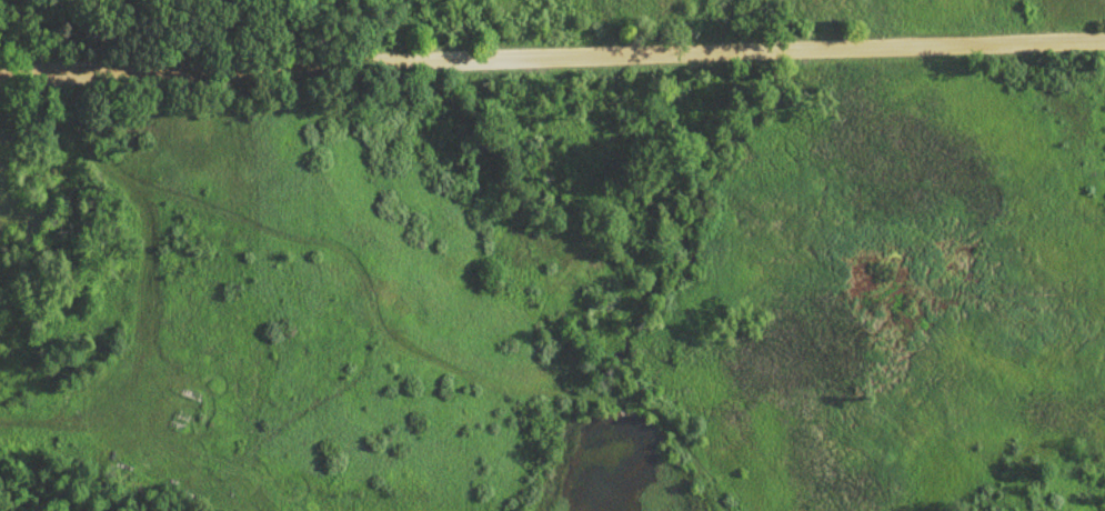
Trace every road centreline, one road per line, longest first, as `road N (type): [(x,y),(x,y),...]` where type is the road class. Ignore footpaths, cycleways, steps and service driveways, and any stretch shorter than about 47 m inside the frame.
road 1 (residential): [(0,72),(112,78),(1104,44)]
road 2 (track): [(723,510),(677,435),(647,404),(518,390),(411,350),(379,320),(352,262),(330,246),(277,236),(127,179),(52,110),(49,74)]
road 3 (track): [(0,422),(96,429),(115,413),(145,308),(149,241),(145,212),(127,179)]

